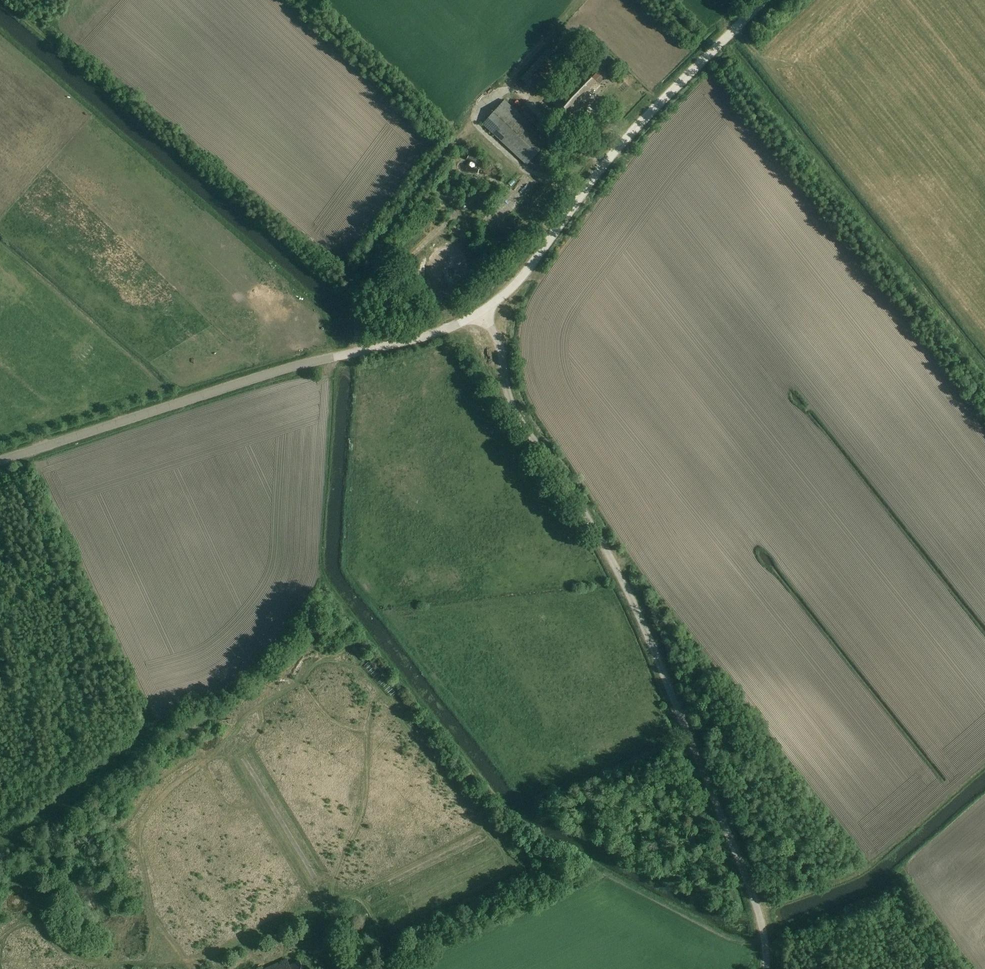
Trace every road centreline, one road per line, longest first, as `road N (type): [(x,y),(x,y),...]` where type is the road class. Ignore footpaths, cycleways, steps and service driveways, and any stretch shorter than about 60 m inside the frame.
road 1 (unclassified): [(766,968),(745,874),(642,624),(602,546),(515,417),(482,312)]
road 2 (unclassified): [(482,312),(431,336),(289,367),(0,461)]
road 3 (unclassified): [(482,312),(528,271),(617,150),(763,0)]

